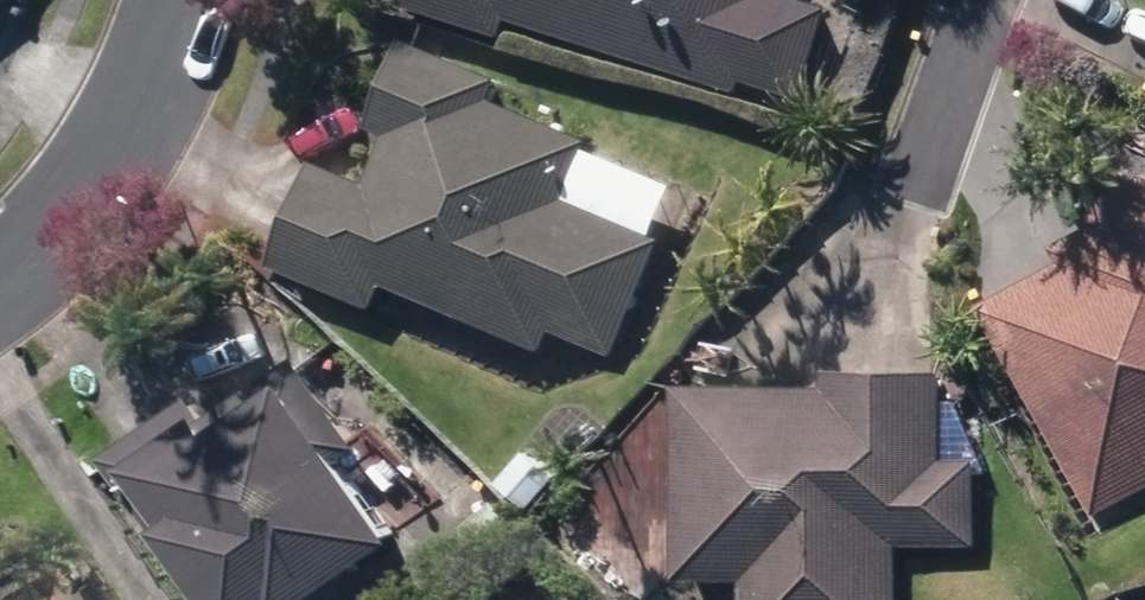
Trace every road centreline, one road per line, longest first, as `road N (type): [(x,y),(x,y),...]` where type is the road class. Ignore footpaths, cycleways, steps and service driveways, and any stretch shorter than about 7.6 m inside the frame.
road 1 (residential): [(0,291),(24,275),(126,153),(193,0)]
road 2 (residential): [(979,0),(920,177)]

